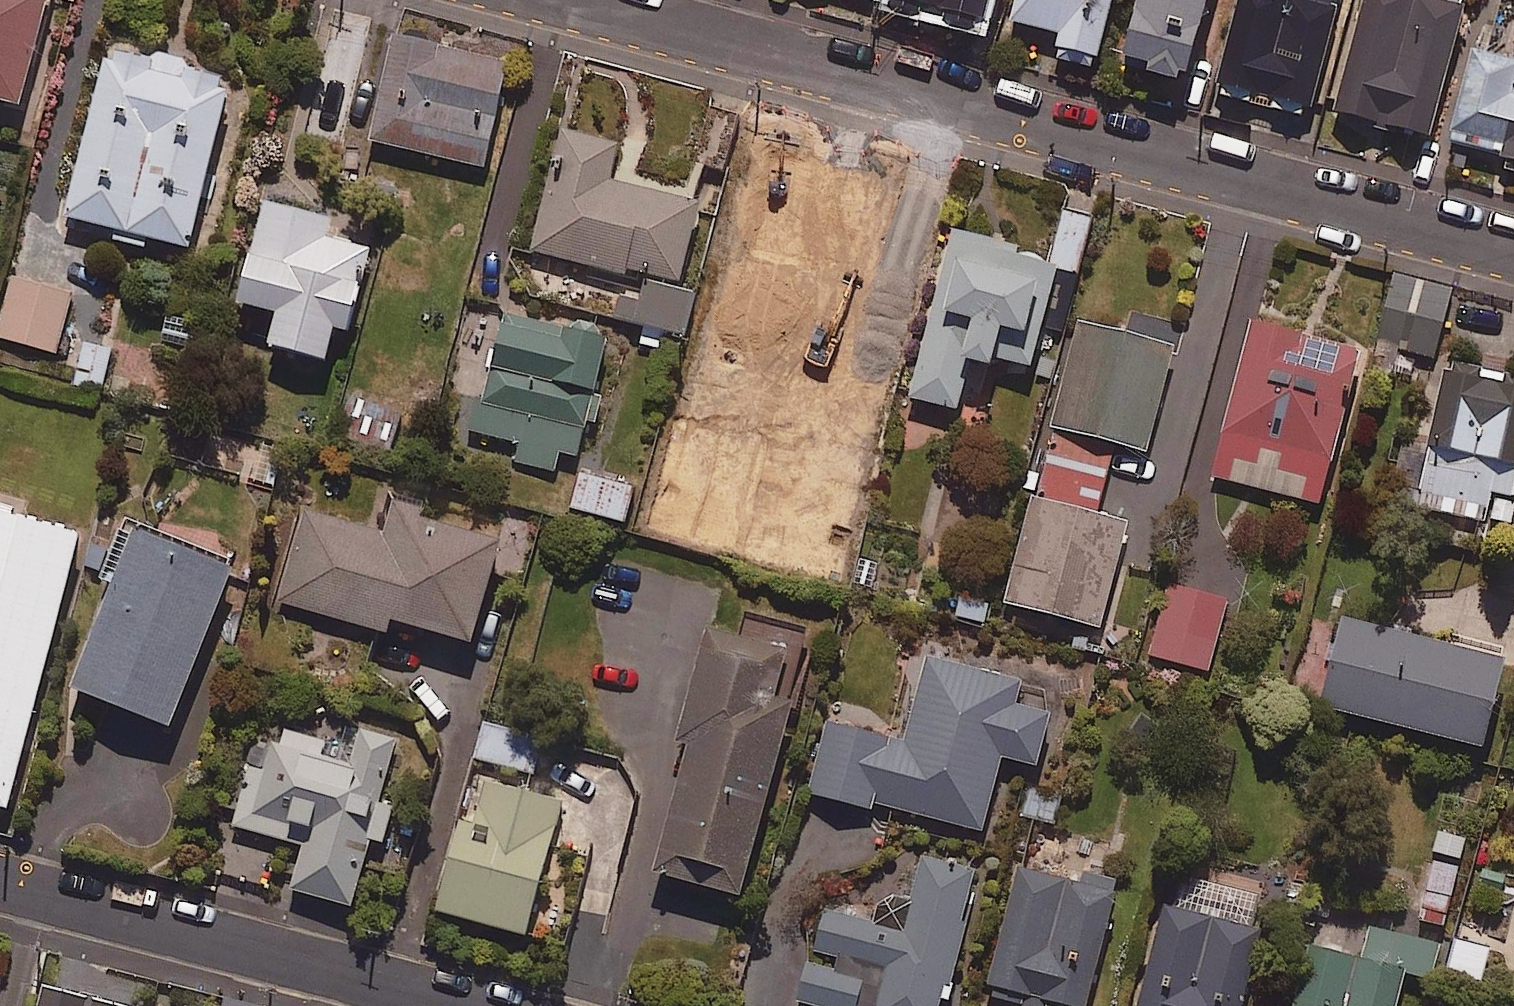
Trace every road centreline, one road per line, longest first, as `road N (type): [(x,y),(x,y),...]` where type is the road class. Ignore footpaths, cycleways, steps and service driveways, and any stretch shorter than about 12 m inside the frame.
road 1 (residential): [(564,0),(1513,251)]
road 2 (tertiary): [(465,1005),(0,885)]

